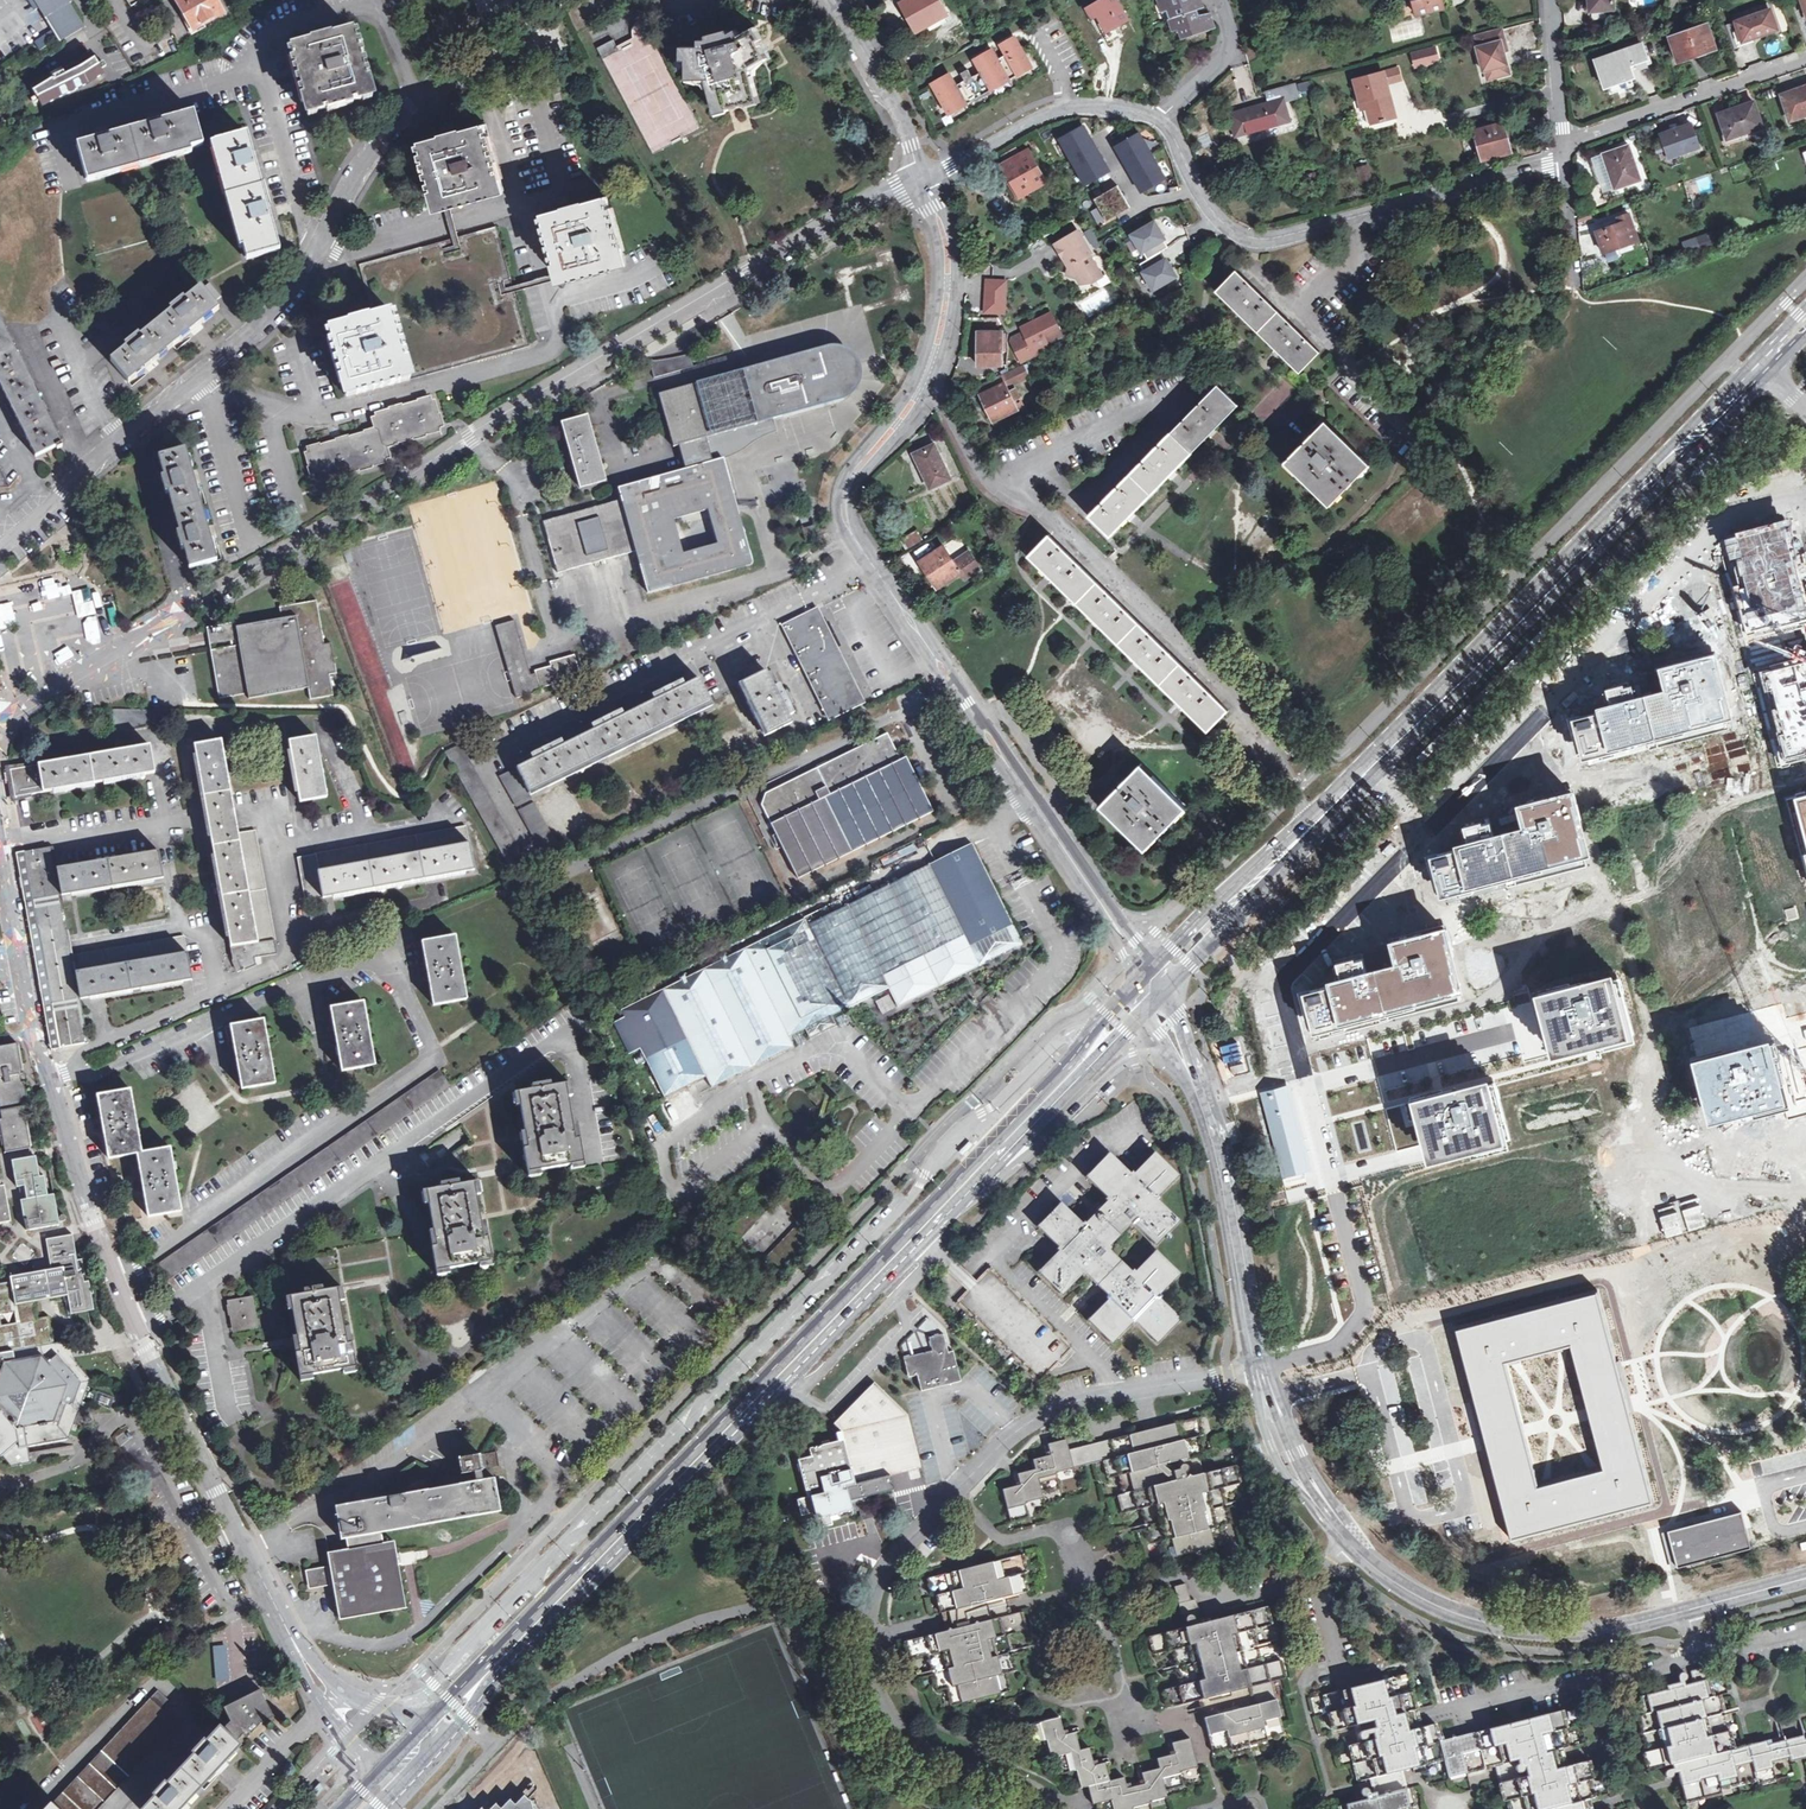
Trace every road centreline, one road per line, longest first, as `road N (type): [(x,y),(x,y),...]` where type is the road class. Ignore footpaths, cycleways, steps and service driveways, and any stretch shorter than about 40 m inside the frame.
road 1 (unclassified): [(0,713),(919,178)]
road 2 (primary): [(1137,986),(425,1724)]
road 3 (primary): [(449,1741),(497,1677),(1147,1007)]
road 4 (primary): [(1171,981),(1769,373)]
road 5 (primary): [(1753,359),(1160,962)]
road 6 (residential): [(1304,1084),(1282,990),(1287,974),(1662,587),(1740,517),(1805,487)]
road 7 (residential): [(1258,1371),(1112,1393),(1049,1413),(1018,1430),(888,1561),(864,1634),(872,1695),(889,1726),(911,1747),(1062,1808)]
road 8 (residential): [(313,251),(345,256),(513,208),(551,350),(331,413),(197,383)]
road 9 (tertiary): [(1258,1371),(1302,1488),(1347,1545),(1413,1598),(1495,1628),(1610,1632),(1805,1577)]
road 10 (residential): [(135,1331),(592,1016)]
road 11 (residential): [(1089,882),(869,567)]
road 12 (tertiary): [(135,1331),(283,1625)]
road 13 (residential): [(476,765),(759,622)]
road 14 (residential): [(300,985),(391,962),(440,1059),(347,1124)]
road 15 (residential): [(850,479),(912,423),(931,393),(955,272),(950,227),(933,206)]
road 16 (unclassified): [(1265,238),(1563,162)]
road 17 (residential): [(933,206),(940,275),(931,339),(914,384),(850,479)]
road 18 (residential): [(313,251),(360,170),(418,96),(376,0)]
road 19 (residential): [(347,1124),(116,1284)]
road 20 (residential): [(54,1087),(300,985)]
road 21 (unclassified): [(919,178),(1074,104),(1160,117)]
road 22 (unclassified): [(1560,136),(1582,136),(1805,57)]
road 23 (residential): [(0,547),(119,439),(197,383)]
road 24 (tertiary): [(1212,1125),(1258,1371)]
road 25 (residential): [(34,1808),(155,1680),(189,1714),(185,1734)]
road 26 (tertiary): [(0,860),(29,1027),(54,1087)]
road 27 (residential): [(1304,1084),(1517,1030)]
road 28 (tertiary): [(54,1087),(116,1284)]
road 29 (residential): [(837,9),(902,123),(919,178)]
road 30 (tertiary): [(283,1625),(319,1707),(379,1772)]
road 31 (tertiary): [(425,1724),(361,1702),(283,1625)]
road 32 (residential): [(197,383),(272,315),(313,251)]
road 33 (unclassified): [(1160,117),(1222,225),(1265,238)]
road 34 (residential): [(1265,238),(1253,250),(1261,275),(1348,365)]
road 35 (tertiary): [(1212,1125),(1171,981)]
road 36 (residential): [(300,985),(347,1124)]
road 37 (residential): [(1160,117),(1228,45),(1222,0)]
road 38 (unclassified): [(1560,136),(1550,0)]
road 39 (tertiary): [(1147,1007),(1212,1125)]
road 40 (residential): [(759,622),(869,567)]
road 41 (residential): [(1575,281),(1563,162)]

